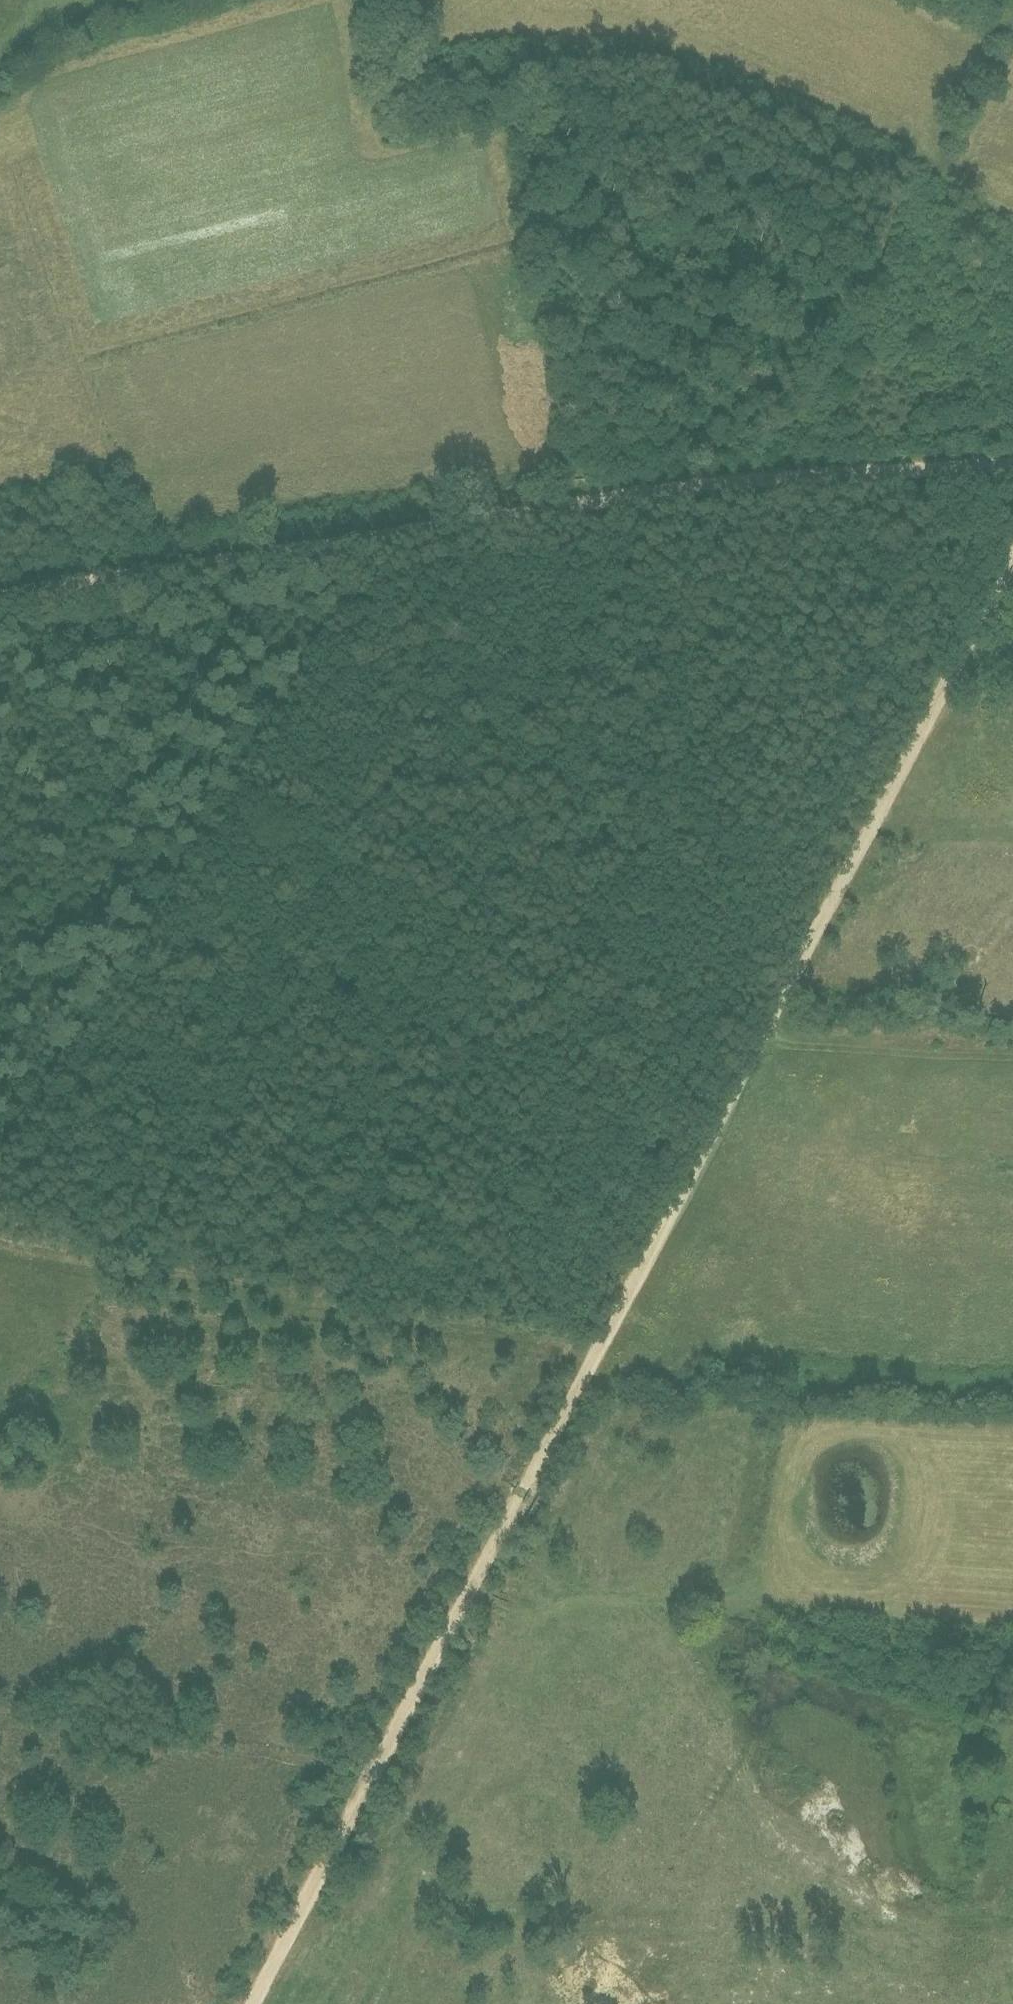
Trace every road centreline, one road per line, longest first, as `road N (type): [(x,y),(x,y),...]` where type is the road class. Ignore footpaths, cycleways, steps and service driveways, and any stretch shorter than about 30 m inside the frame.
road 1 (track): [(257,2003),(1012,553)]
road 2 (track): [(1012,468),(880,472),(643,497),(0,597)]
road 3 (track): [(462,1608),(748,1619)]
road 4 (track): [(684,1617),(740,1724)]

